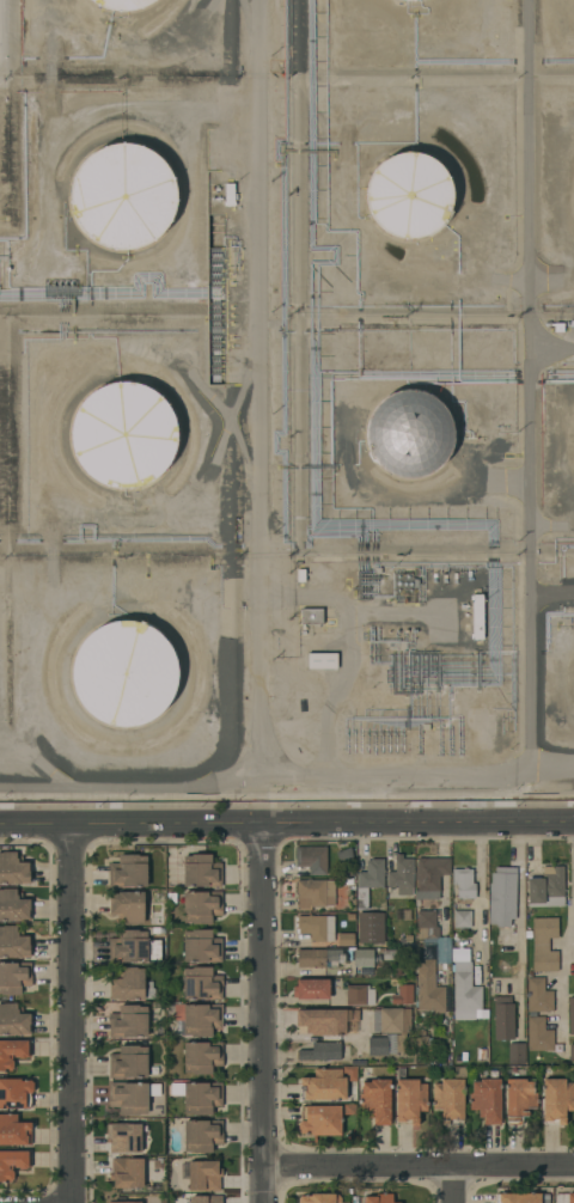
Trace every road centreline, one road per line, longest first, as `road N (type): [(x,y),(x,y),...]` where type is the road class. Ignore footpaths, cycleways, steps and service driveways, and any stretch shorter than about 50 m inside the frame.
road 1 (tertiary): [(0,828),(573,824)]
road 2 (residential): [(264,828),(263,1202)]
road 3 (residential): [(73,1202),(73,828)]
road 4 (residential): [(263,1170),(573,1166)]

